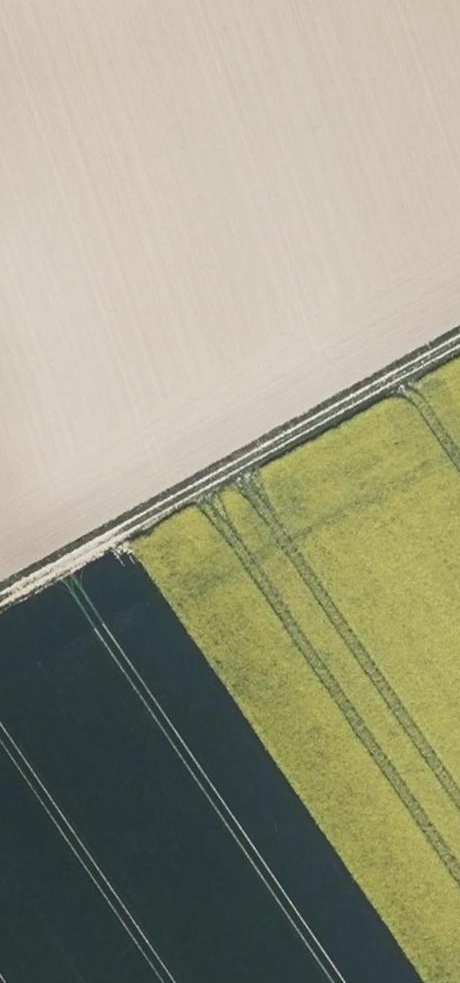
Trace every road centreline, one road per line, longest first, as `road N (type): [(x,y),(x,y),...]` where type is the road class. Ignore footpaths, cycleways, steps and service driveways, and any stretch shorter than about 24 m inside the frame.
road 1 (track): [(0,593),(459,338)]

